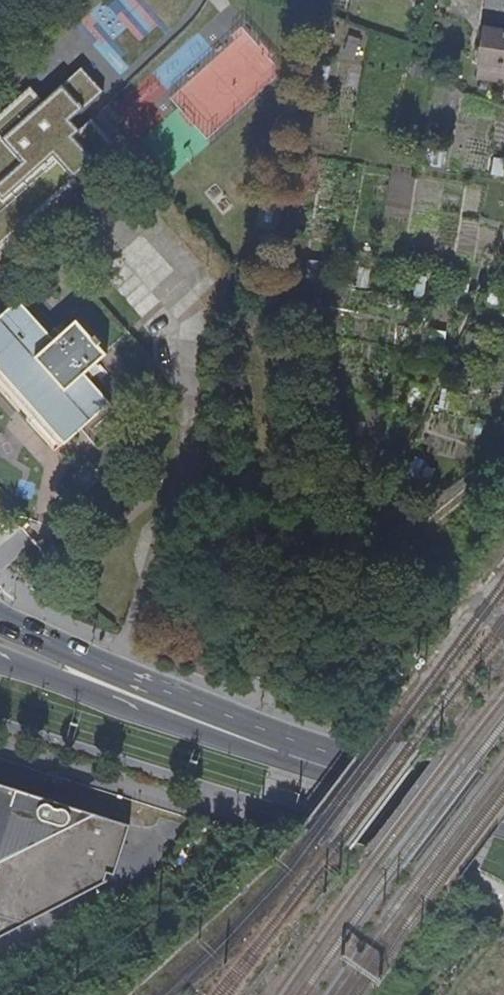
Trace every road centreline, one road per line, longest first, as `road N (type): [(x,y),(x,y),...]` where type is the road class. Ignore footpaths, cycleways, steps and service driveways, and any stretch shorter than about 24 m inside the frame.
road 1 (primary): [(329,768),(0,619)]
road 2 (primary): [(0,658),(204,733),(329,768)]
road 3 (primary): [(503,822),(329,768)]

